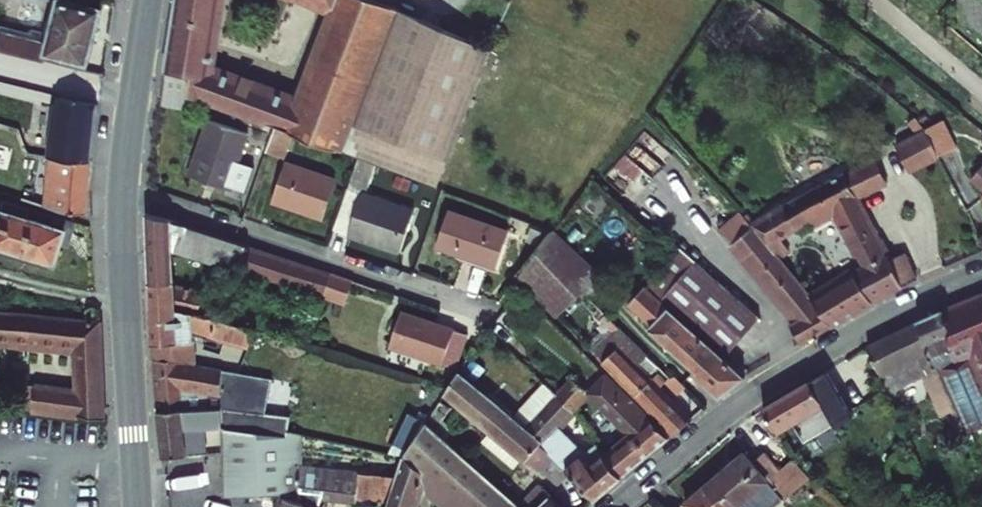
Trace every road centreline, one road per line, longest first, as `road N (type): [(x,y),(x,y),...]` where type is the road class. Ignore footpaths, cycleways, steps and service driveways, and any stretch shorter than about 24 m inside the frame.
road 1 (residential): [(615,506),(788,371),(981,278)]
road 2 (residential): [(122,196),(489,315)]
road 3 (secondary): [(122,196),(138,506)]
road 4 (secondary): [(147,0),(122,196)]

